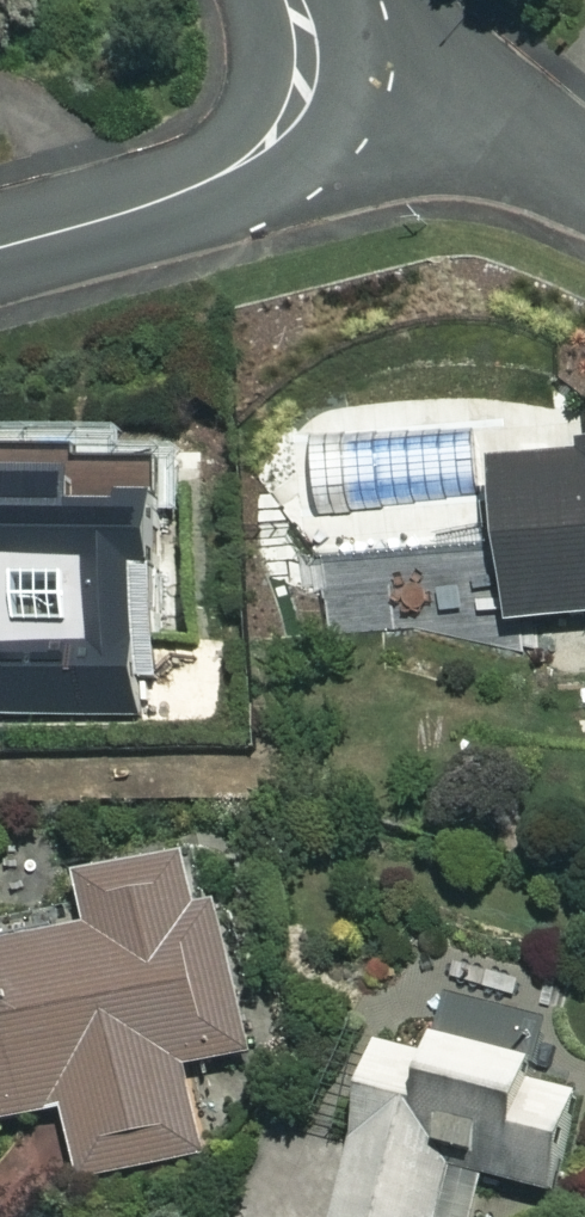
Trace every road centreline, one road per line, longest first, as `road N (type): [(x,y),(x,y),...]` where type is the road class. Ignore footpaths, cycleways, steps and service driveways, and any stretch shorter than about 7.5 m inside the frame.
road 1 (residential): [(0,249),(198,190),(246,163),(283,129),(306,92)]
road 2 (residential): [(306,92),(507,138),(584,167)]

